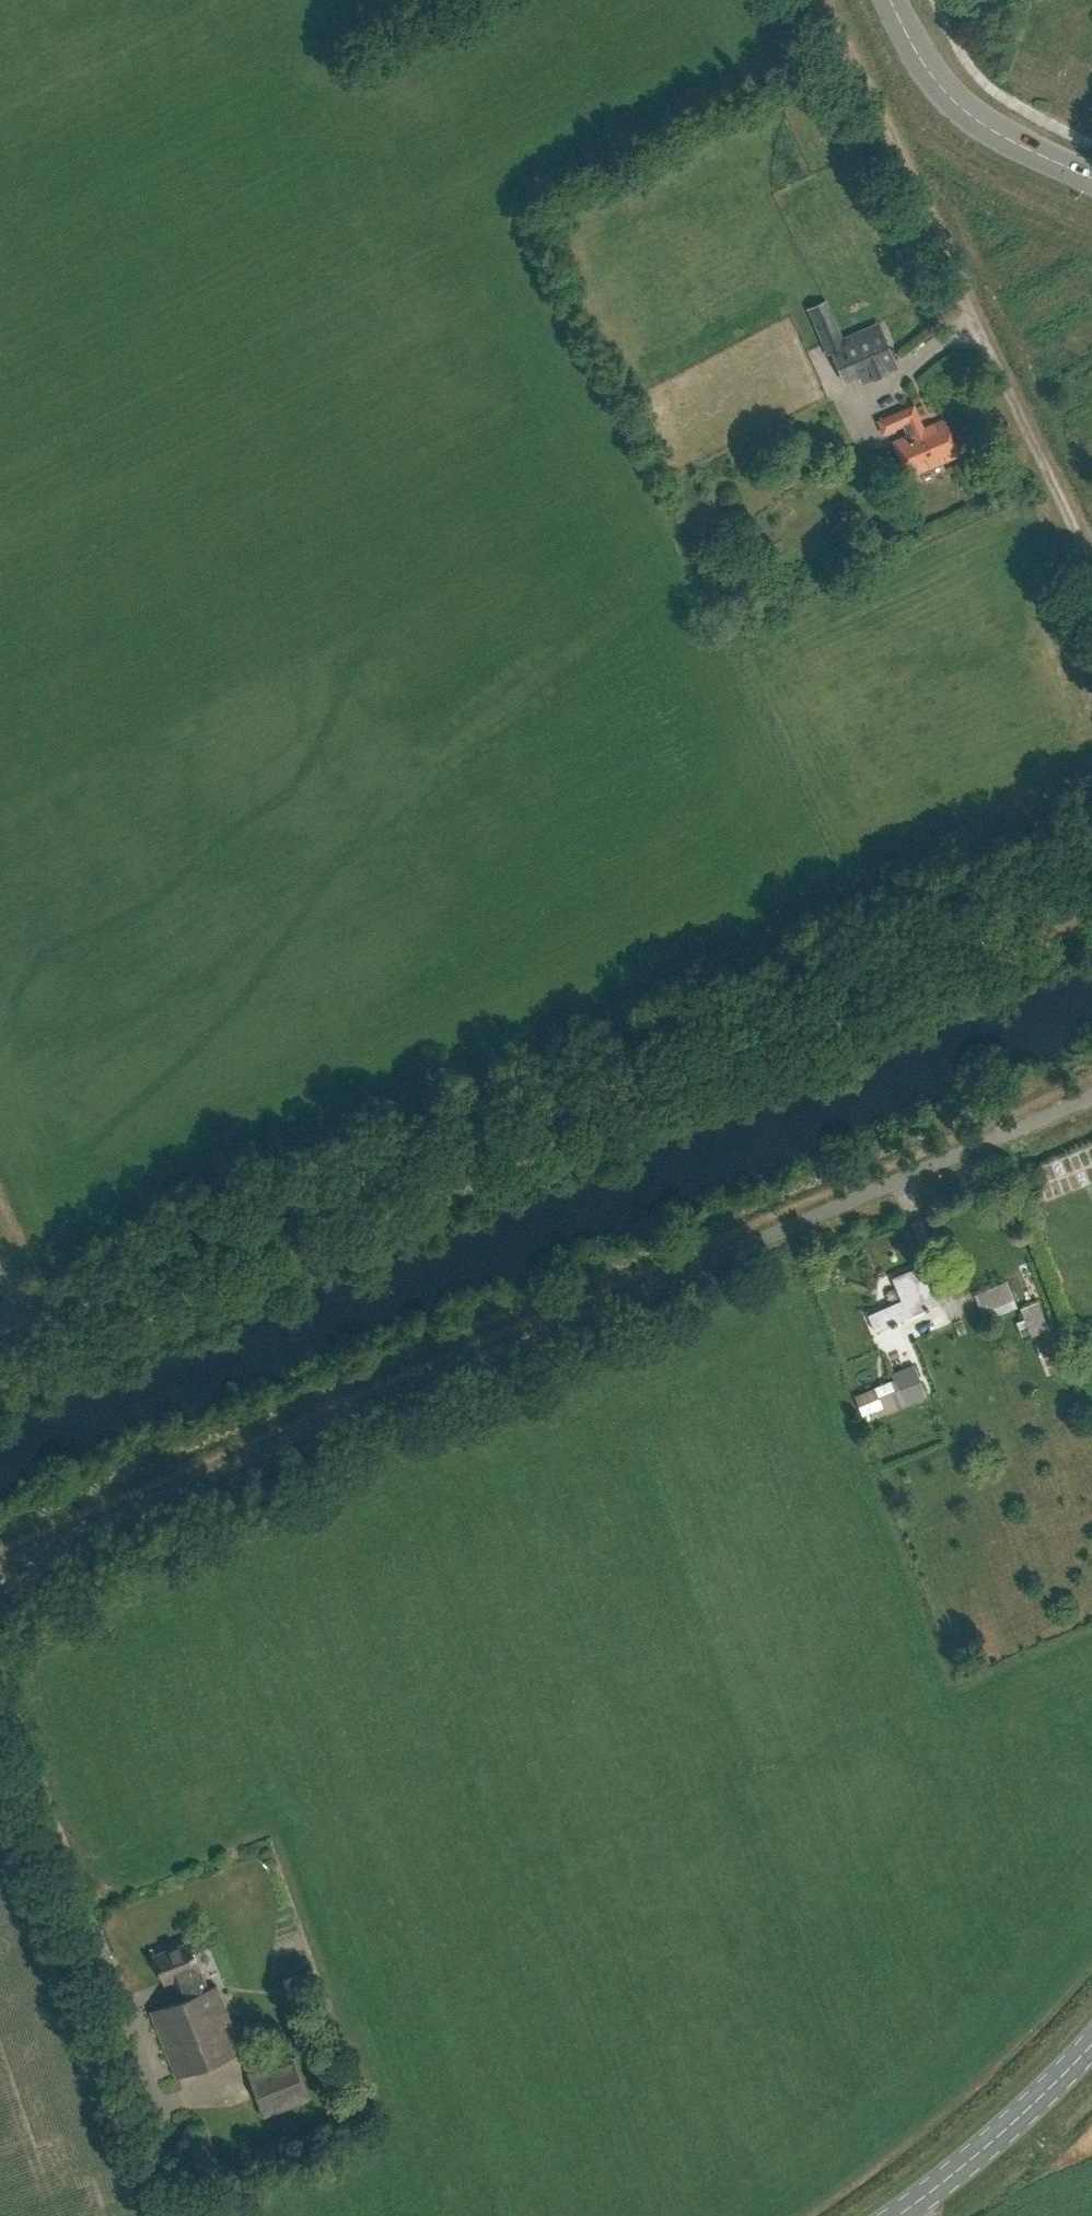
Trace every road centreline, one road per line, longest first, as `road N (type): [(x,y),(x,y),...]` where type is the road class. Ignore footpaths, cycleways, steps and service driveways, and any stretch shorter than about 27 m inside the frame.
road 1 (unclassified): [(0,1569),(1091,1094)]
road 2 (unclassified): [(1091,896),(34,1332)]
road 3 (track): [(1091,561),(823,0)]
road 4 (unclassified): [(188,2215),(0,1699)]
road 5 (tertiary): [(1091,177),(1038,156),(955,102),(913,47),(891,0)]
road 6 (tertiary): [(897,2215),(988,2144),(1091,2043)]

